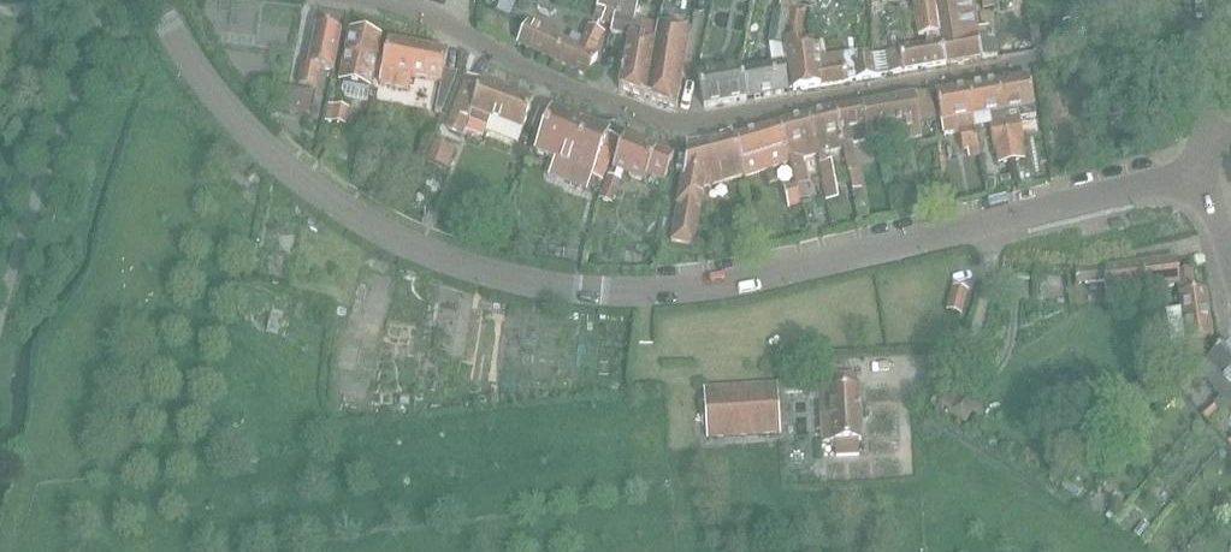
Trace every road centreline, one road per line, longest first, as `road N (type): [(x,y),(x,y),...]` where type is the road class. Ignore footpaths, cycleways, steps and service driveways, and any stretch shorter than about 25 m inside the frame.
road 1 (tertiary): [(1208,172),(729,282),(652,291),(525,282),(429,254),(292,175),(216,94),(157,0)]
road 2 (residential): [(1192,67),(1146,64),(1100,48),(669,124),(457,27)]
road 3 (residential): [(0,314),(97,10),(108,0)]

